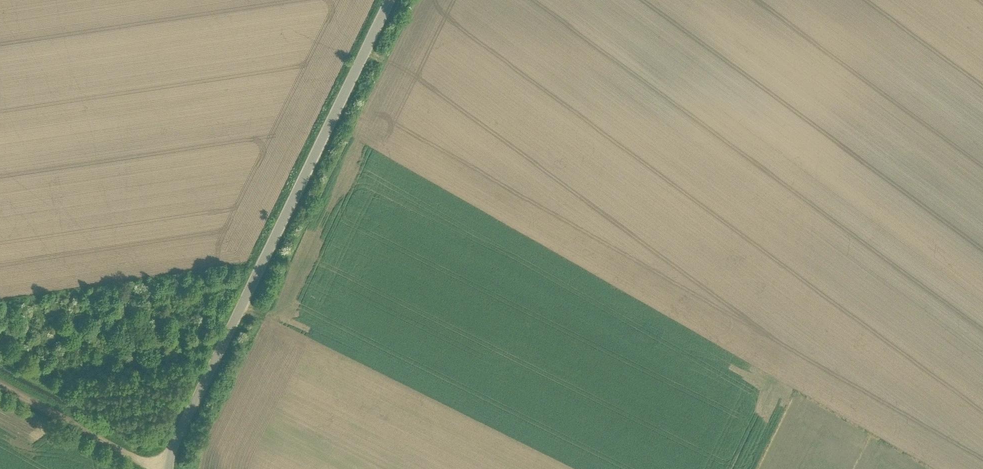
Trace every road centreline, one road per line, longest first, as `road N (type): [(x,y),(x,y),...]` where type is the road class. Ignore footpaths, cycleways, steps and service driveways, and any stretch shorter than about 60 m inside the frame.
road 1 (unclassified): [(170,468),(392,0)]
road 2 (track): [(168,464),(0,380)]

